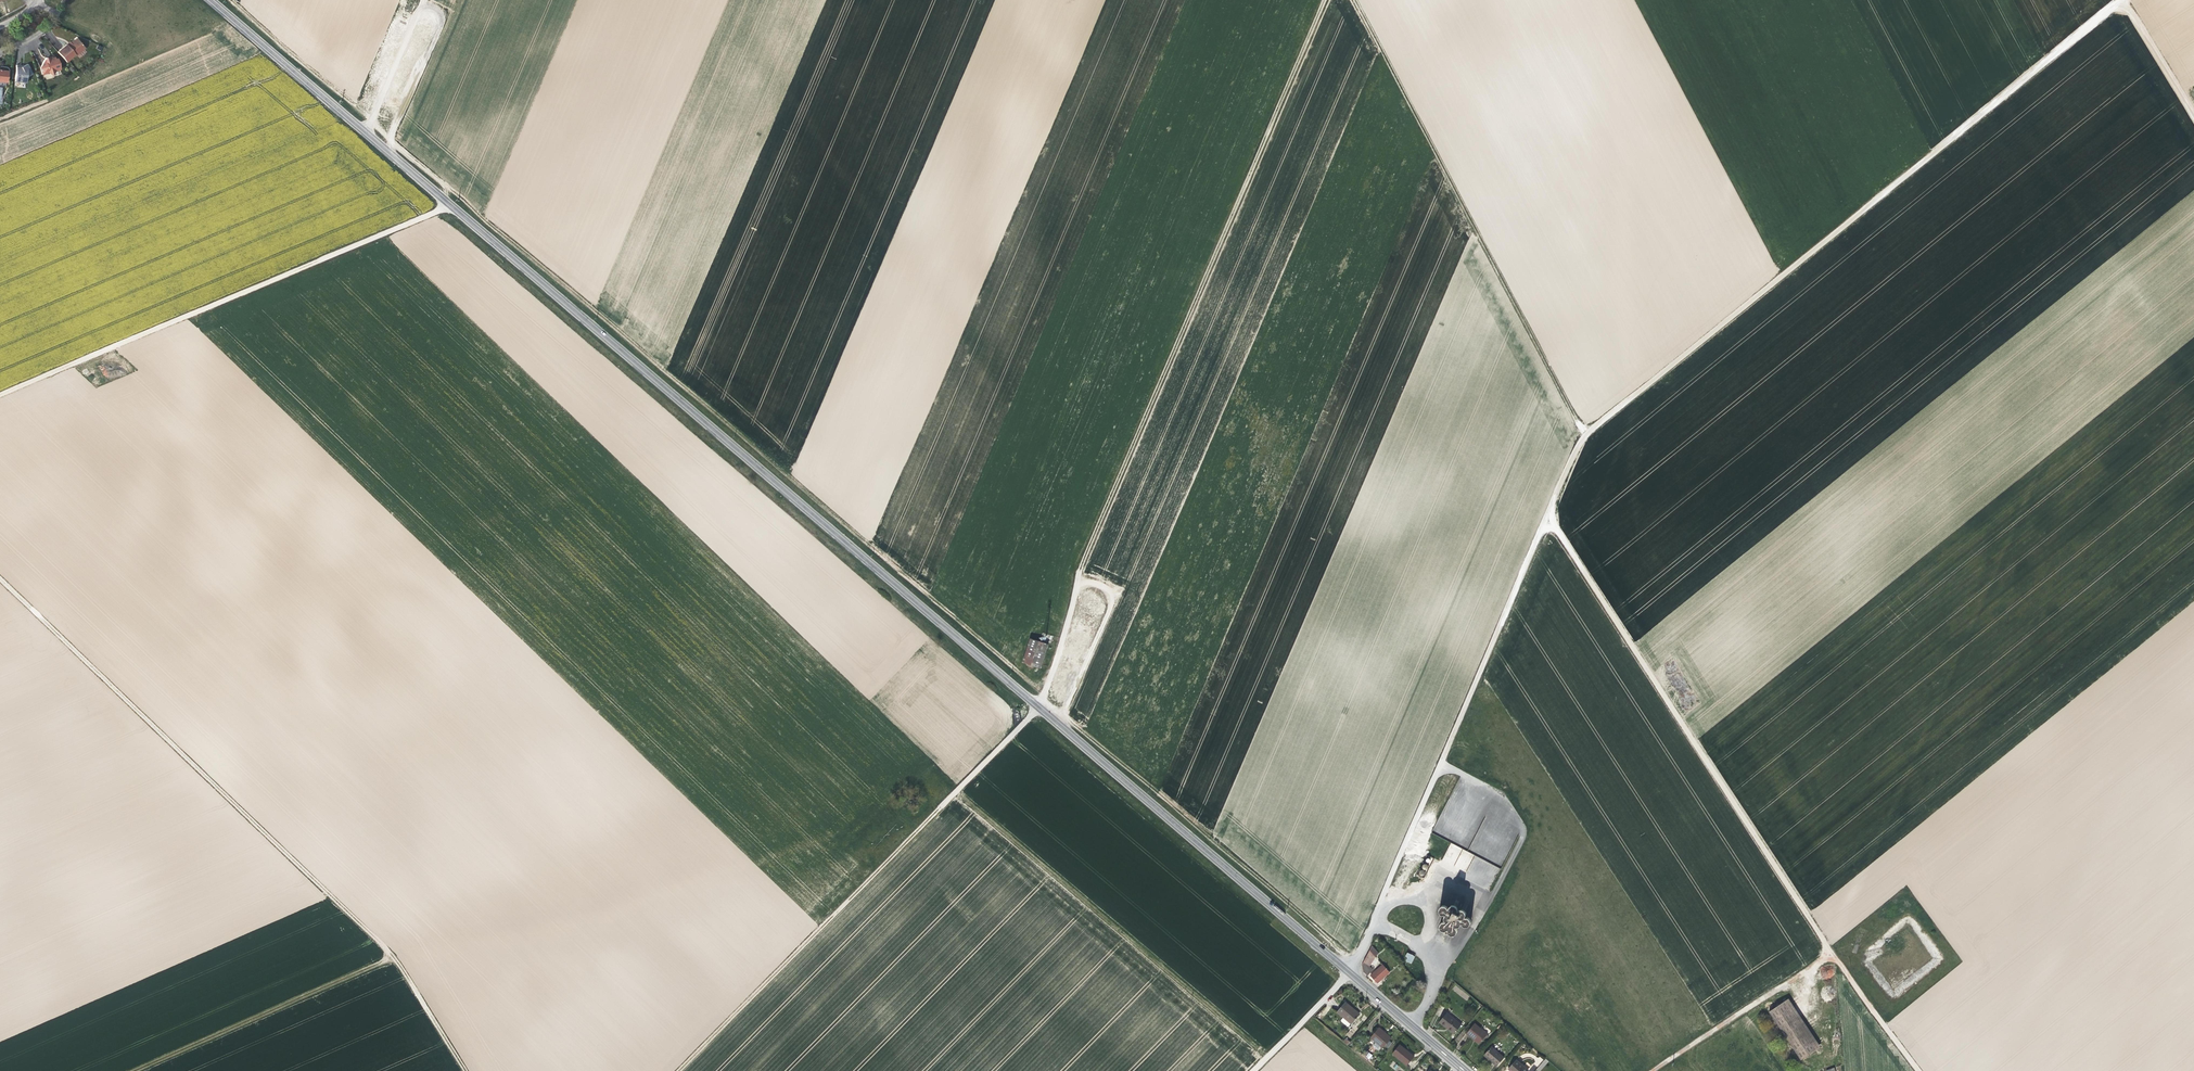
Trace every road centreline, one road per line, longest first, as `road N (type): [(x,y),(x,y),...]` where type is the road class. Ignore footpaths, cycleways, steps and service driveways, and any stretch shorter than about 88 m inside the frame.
road 1 (tertiary): [(211,0),(1348,973)]
road 2 (track): [(1354,961),(233,0)]
road 3 (track): [(2117,0),(1584,434),(1375,919)]
road 4 (track): [(1039,705),(1084,560),(1325,0)]
road 5 (track): [(397,963),(0,579)]
road 6 (track): [(1546,518),(1833,956)]
road 7 (track): [(1584,434),(1354,0)]
road 8 (track): [(464,1070),(397,963),(147,1070)]
road 9 (track): [(679,1070),(955,794)]
road 10 (track): [(1653,1070),(1833,956),(1917,1070)]
road 11 (track): [(0,396),(321,260)]
road 12 (track): [(424,0),(445,12),(392,140)]
road 13 (tertiary): [(1348,973),(1463,1070)]
road 14 (unclassified): [(1348,973),(1253,1070)]
road 15 (track): [(2123,0),(2193,116)]

